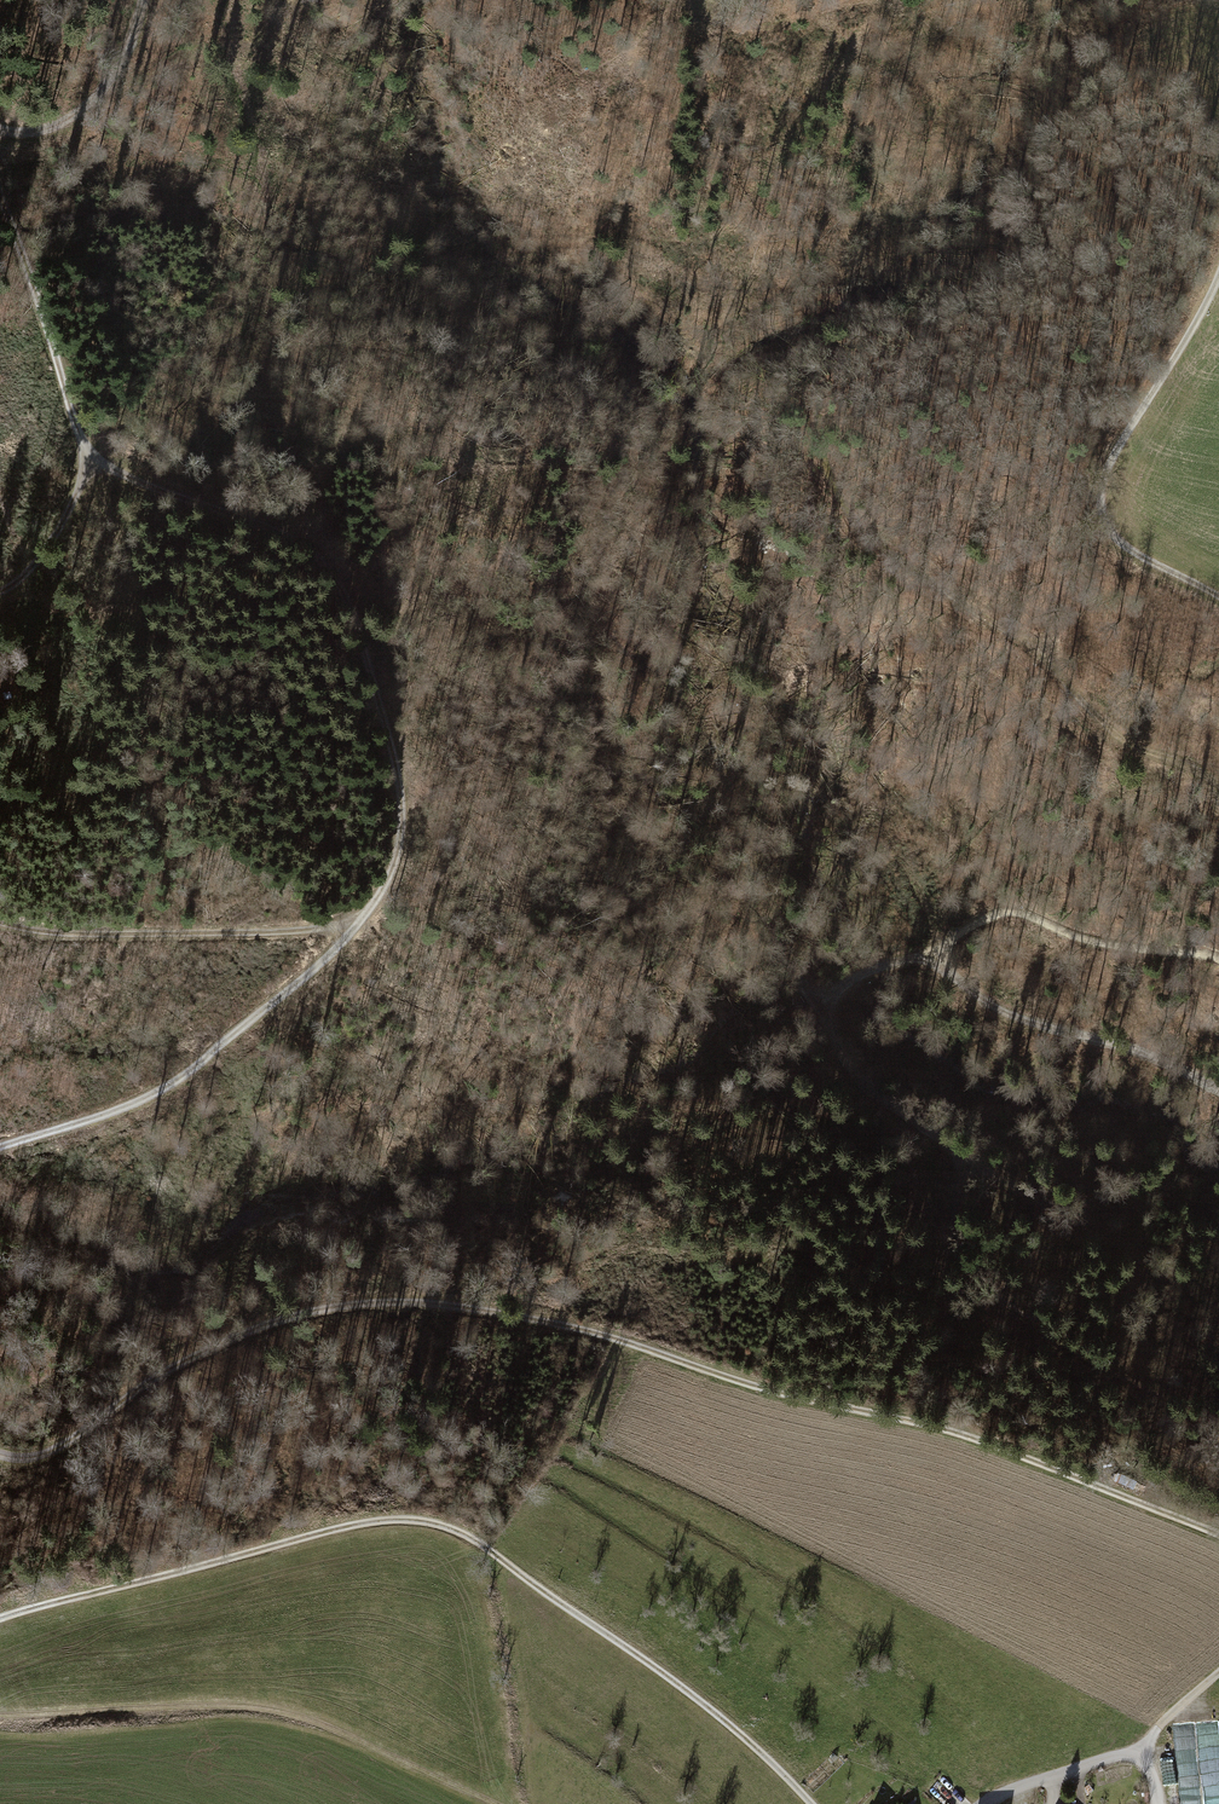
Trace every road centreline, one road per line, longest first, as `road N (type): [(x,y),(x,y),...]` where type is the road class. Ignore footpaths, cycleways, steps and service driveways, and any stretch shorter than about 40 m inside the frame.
road 1 (track): [(0,193),(69,421),(95,458),(158,492),(278,533),(326,566),(376,677),(404,836),(394,876),(369,912),(292,991),(204,1061),(136,1107),(0,1144)]
road 2 (track): [(0,1450),(40,1443),(223,1339),(314,1310),(421,1302),(558,1324),(765,1389),(907,1420),(1218,1534)]
road 3 (track): [(0,1620),(82,1590),(365,1524),(444,1529),(718,1714),(811,1803)]
road 4 (track): [(1218,781),(1115,738),(1016,638),(867,533),(821,445),(827,397)]
road 5 (track): [(496,1803),(339,1734),(267,1714),(0,1724)]
road 6 (track): [(1218,284),(1103,479),(1098,501),(1102,523),(1118,540),(1218,598)]
road 7 (track): [(369,912),(320,929),(137,936),(55,936),(0,923)]
road 8 (track): [(966,1157),(867,1088),(830,1031),(826,1003),(837,988),(866,971),(930,959)]
road 9 (track): [(930,959),(1025,1020),(1120,1046),(1218,1090)]
road 10 (track): [(1218,1305),(966,1157)]
road 11 (track): [(946,943),(1004,912),(1110,948),(1191,951),(1218,961)]
road 12 (track): [(0,134),(78,111),(111,72),(143,0)]
road 13 (track): [(95,458),(50,546),(17,588),(0,593)]
road 14 (residential): [(993,1803),(1142,1752)]
road 15 (track): [(826,1003),(800,986),(787,965),(760,890)]

